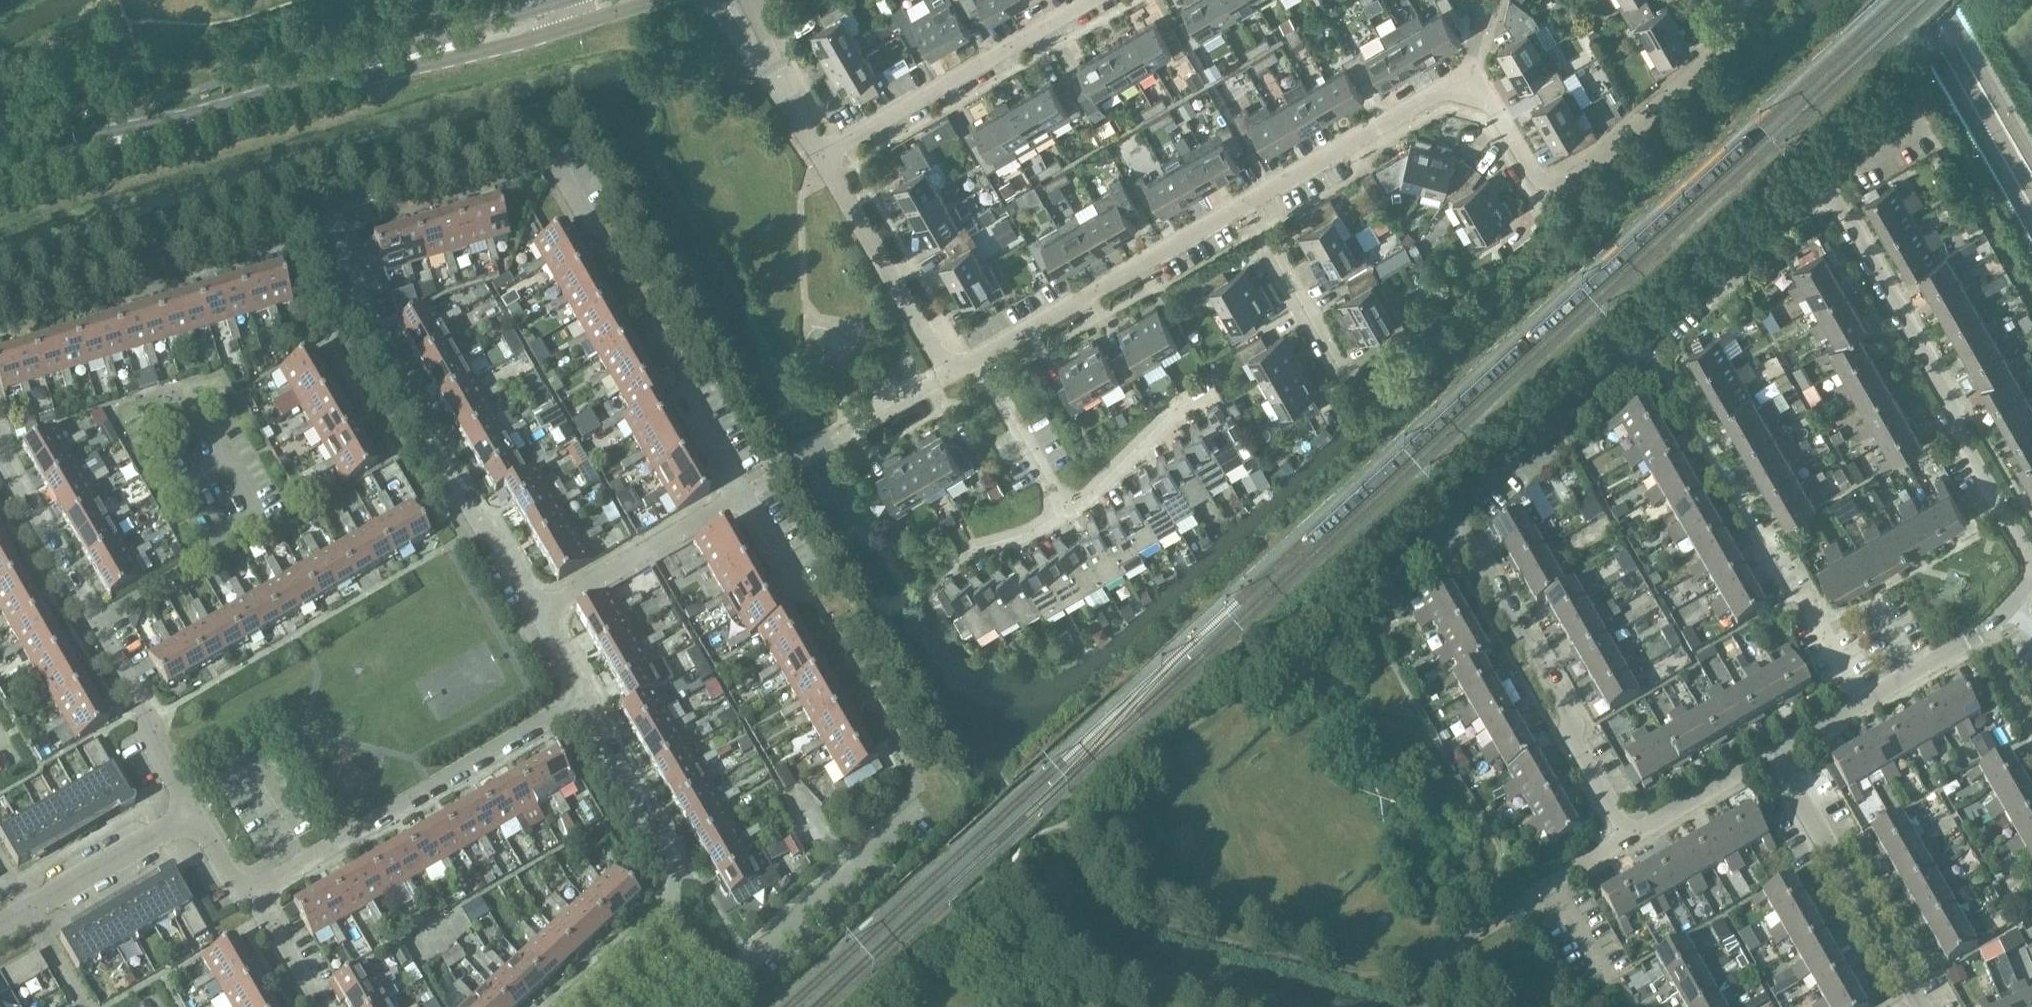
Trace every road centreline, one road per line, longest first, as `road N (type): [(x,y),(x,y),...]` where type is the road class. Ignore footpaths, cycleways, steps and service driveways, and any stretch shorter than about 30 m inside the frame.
road 1 (residential): [(1247,203),(1427,97),(1464,89),(1496,106),(1534,171),(1566,184),(1730,42),(1735,30),(1725,0)]
road 2 (residential): [(1462,529),(1460,499),(1728,256),(1823,183)]
road 3 (residential): [(540,612),(360,318),(322,209)]
road 4 (tertiary): [(144,133),(571,12)]
road 5 (residential): [(1823,183),(2031,562)]
road 6 (residential): [(193,817),(145,732),(149,718),(0,462)]
road 7 (residential): [(251,891),(583,698)]
road 8 (residential): [(1629,835),(1462,529)]
road 9 (residential): [(668,910),(728,977),(918,807)]
road 10 (residential): [(0,308),(322,209)]
road 11 (residential): [(590,223),(555,160),(525,145),(322,209)]
road 12 (residential): [(2031,579),(1974,638),(1774,752)]
road 13 (residential): [(976,358),(1247,203)]
road 14 (residential): [(1092,0),(822,155)]
road 15 (residential): [(1921,1006),(1774,752)]
road 16 (residential): [(948,374),(822,155)]
road 17 (residential): [(540,612),(743,491)]
road 18 (tertiary): [(2031,205),(1914,0)]
road 19 (residential): [(668,910),(672,858),(583,698)]
road 20 (residential): [(1355,396),(1247,203)]
road 21 (residential): [(29,910),(193,817)]
road 22 (residential): [(822,155),(732,0)]
road 23 (residential): [(1065,513),(976,358)]
road 24 (residential): [(1774,752),(1629,835)]
road 25 (tertiary): [(0,186),(144,133)]
road 26 (residential): [(1065,513),(1175,408)]
road 27 (tertiary): [(144,133),(0,153)]
road 28 (residential): [(561,1006),(668,910)]
road 29 (residential): [(318,1006),(251,891)]
road 30 (residential): [(844,434),(948,374)]

